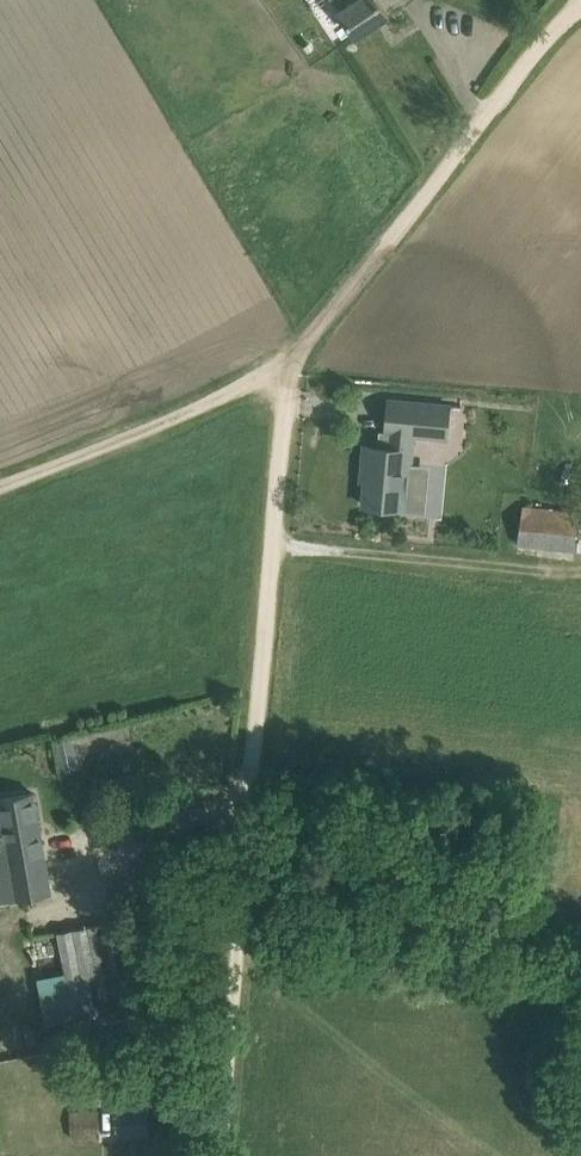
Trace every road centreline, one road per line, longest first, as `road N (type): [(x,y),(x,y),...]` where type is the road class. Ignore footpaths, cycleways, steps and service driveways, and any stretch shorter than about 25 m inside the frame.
road 1 (track): [(226,1155),(295,370)]
road 2 (track): [(295,370),(580,5)]
road 3 (track): [(0,486),(295,370)]

